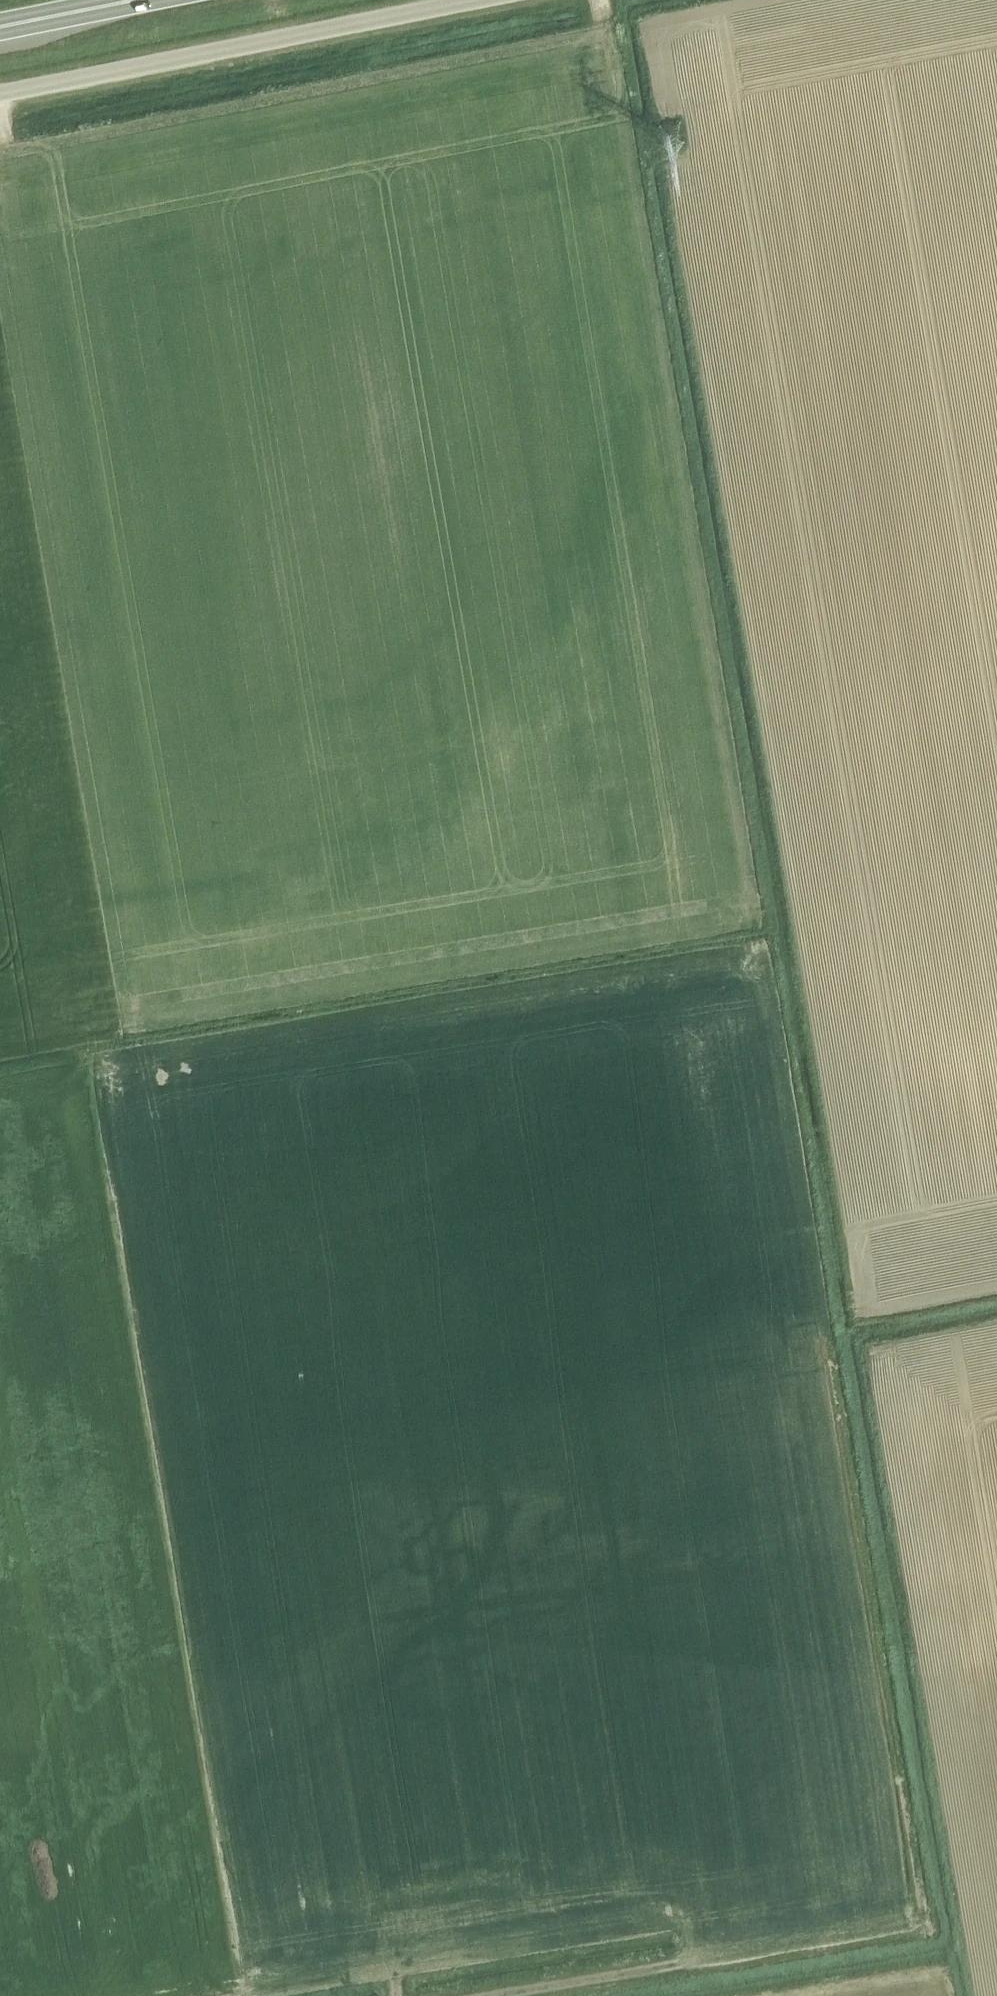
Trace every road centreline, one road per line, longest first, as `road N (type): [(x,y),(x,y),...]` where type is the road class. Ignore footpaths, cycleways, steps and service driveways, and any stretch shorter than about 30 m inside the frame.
road 1 (unclassified): [(0,94),(475,0)]
road 2 (track): [(483,1995),(651,1968)]
road 3 (trunk): [(0,24),(118,0)]

